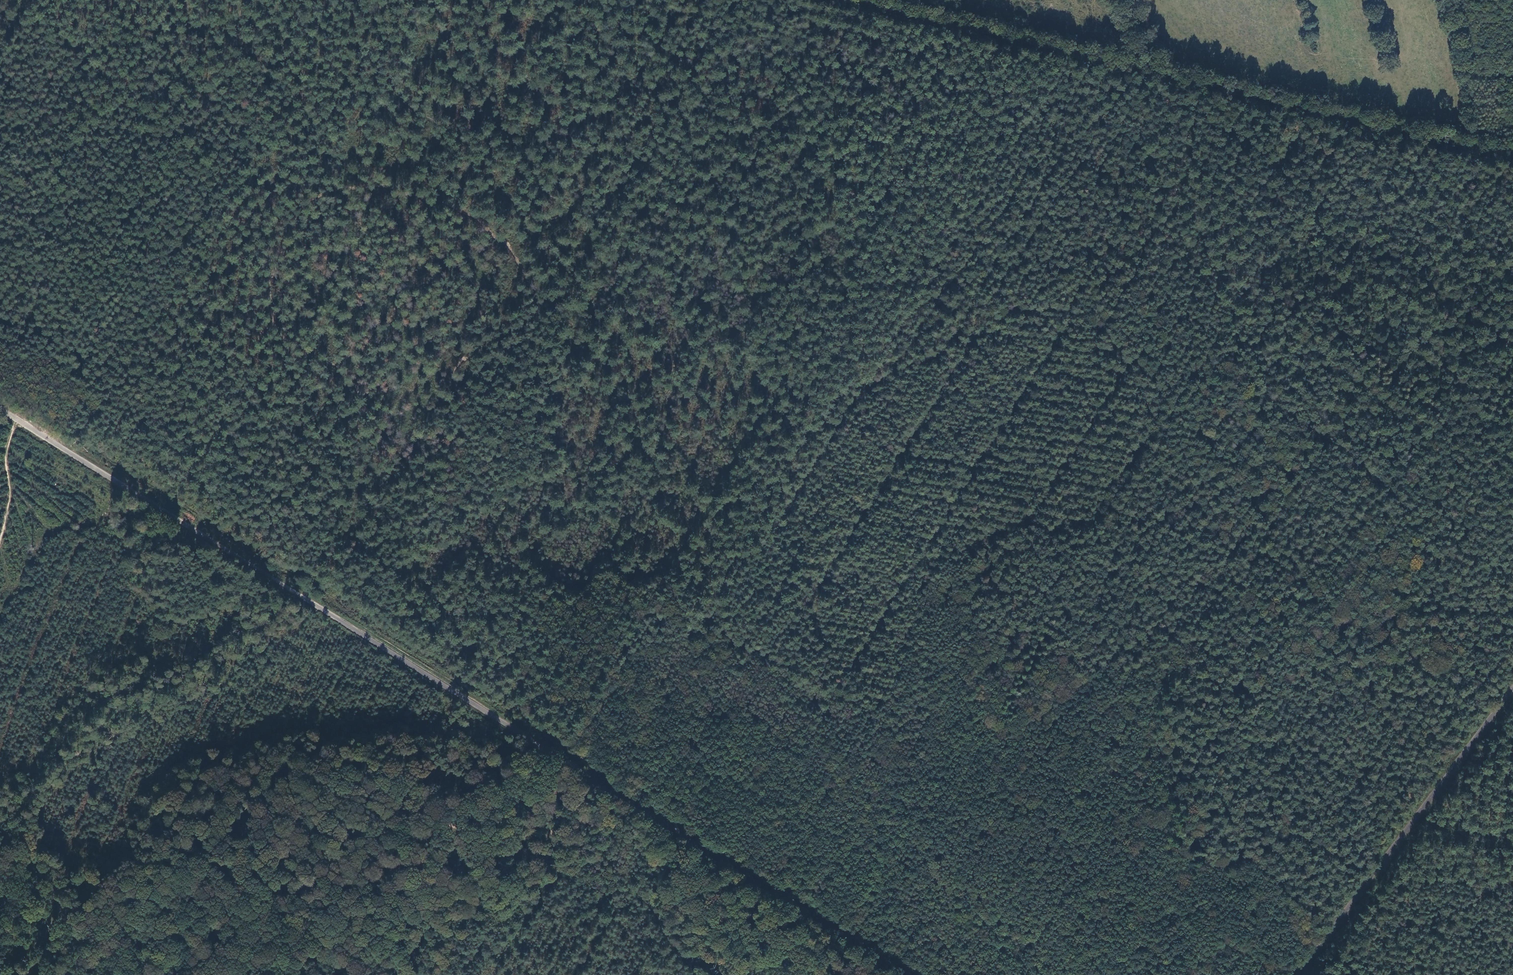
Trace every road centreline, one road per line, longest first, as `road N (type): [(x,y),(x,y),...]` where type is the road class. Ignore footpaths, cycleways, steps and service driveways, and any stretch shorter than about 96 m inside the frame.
road 1 (track): [(907,974),(0,410)]
road 2 (track): [(1145,75),(1512,157)]
road 3 (track): [(1298,974),(1512,688)]
road 4 (track): [(855,0),(1145,75)]
road 5 (track): [(18,421),(6,457),(10,500),(0,539)]

